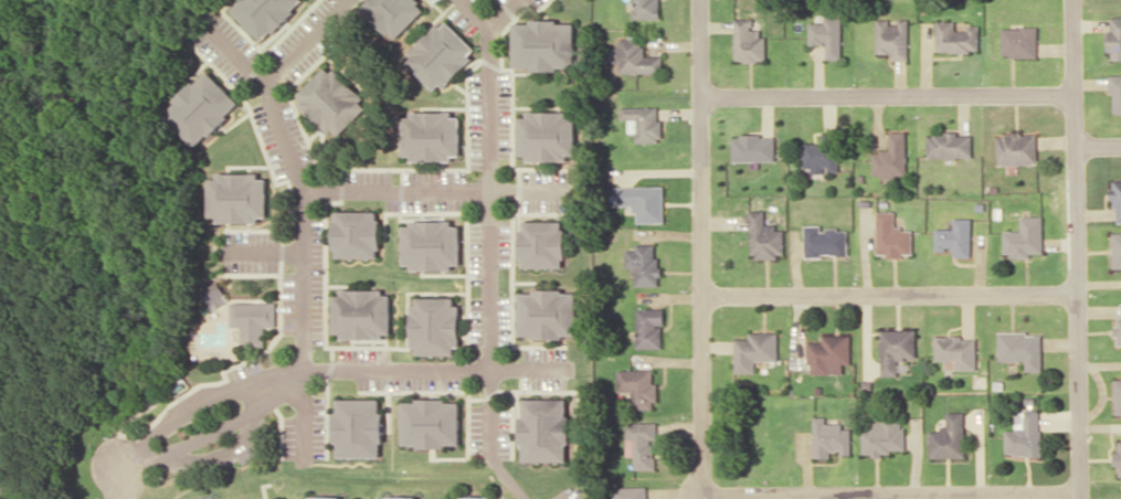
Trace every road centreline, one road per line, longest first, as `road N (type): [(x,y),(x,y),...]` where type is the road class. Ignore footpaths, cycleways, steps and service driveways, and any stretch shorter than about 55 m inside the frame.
road 1 (residential): [(699,0),(701,491),(1080,491)]
road 2 (residential): [(346,0),(258,89),(296,193),(298,458)]
road 3 (residential): [(1080,491),(1071,0)]
road 4 (residential): [(459,0),(490,29),(489,463)]
road 5 (residential): [(488,373),(315,370),(255,381),(182,414),(136,460),(119,498)]
road 6 (residential): [(1077,295),(700,295)]
road 7 (residential): [(700,96),(1074,95)]
road 8 (residential): [(296,193),(563,193)]

